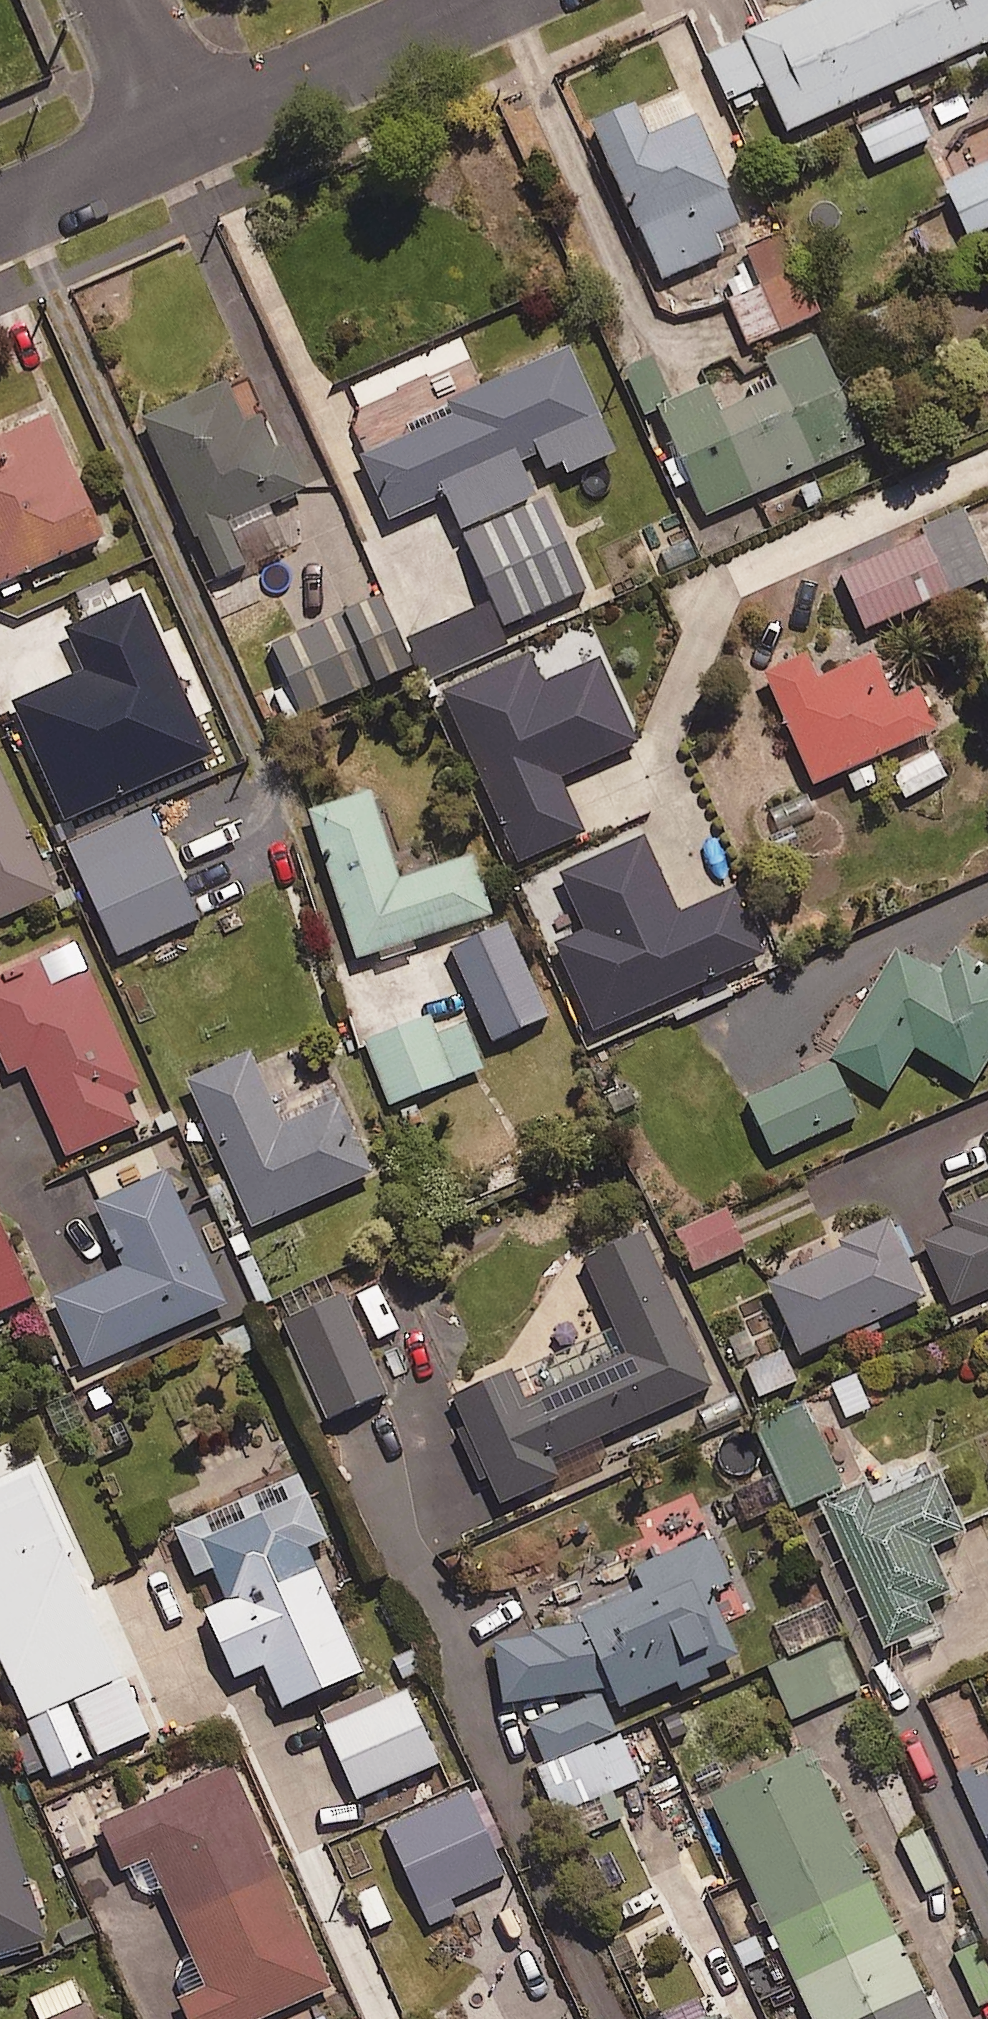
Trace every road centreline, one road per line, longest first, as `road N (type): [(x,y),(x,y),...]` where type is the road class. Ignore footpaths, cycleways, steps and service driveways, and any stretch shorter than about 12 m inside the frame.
road 1 (residential): [(181,134),(481,0)]
road 2 (residential): [(0,216),(181,134)]
road 3 (residential): [(181,134),(121,0)]

